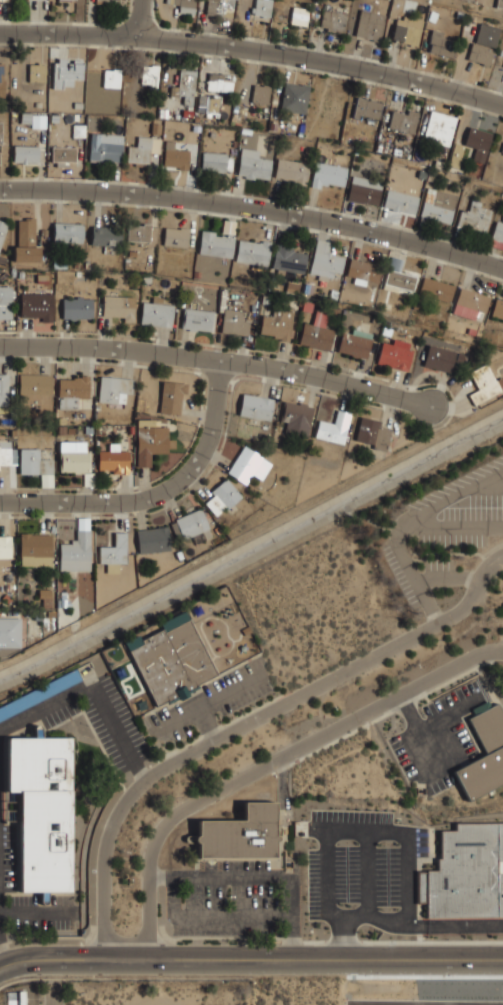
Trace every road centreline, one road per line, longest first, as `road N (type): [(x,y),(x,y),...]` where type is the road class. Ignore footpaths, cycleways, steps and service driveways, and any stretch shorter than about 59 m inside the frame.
road 1 (residential): [(502,559),(460,612),(137,788),(104,853),(104,959)]
road 2 (residential): [(149,959),(150,856),(174,816),(480,653),(502,650)]
road 3 (residential): [(0,191),(243,207),(398,237),(502,268)]
road 4 (residential): [(0,34),(230,48),(346,66),(502,108)]
road 5 (secondary): [(0,967),(39,959),(502,960)]
road 6 (residential): [(0,347),(222,361),(433,408)]
road 7 (residential): [(0,502),(125,502),(169,490),(207,443),(222,361)]

